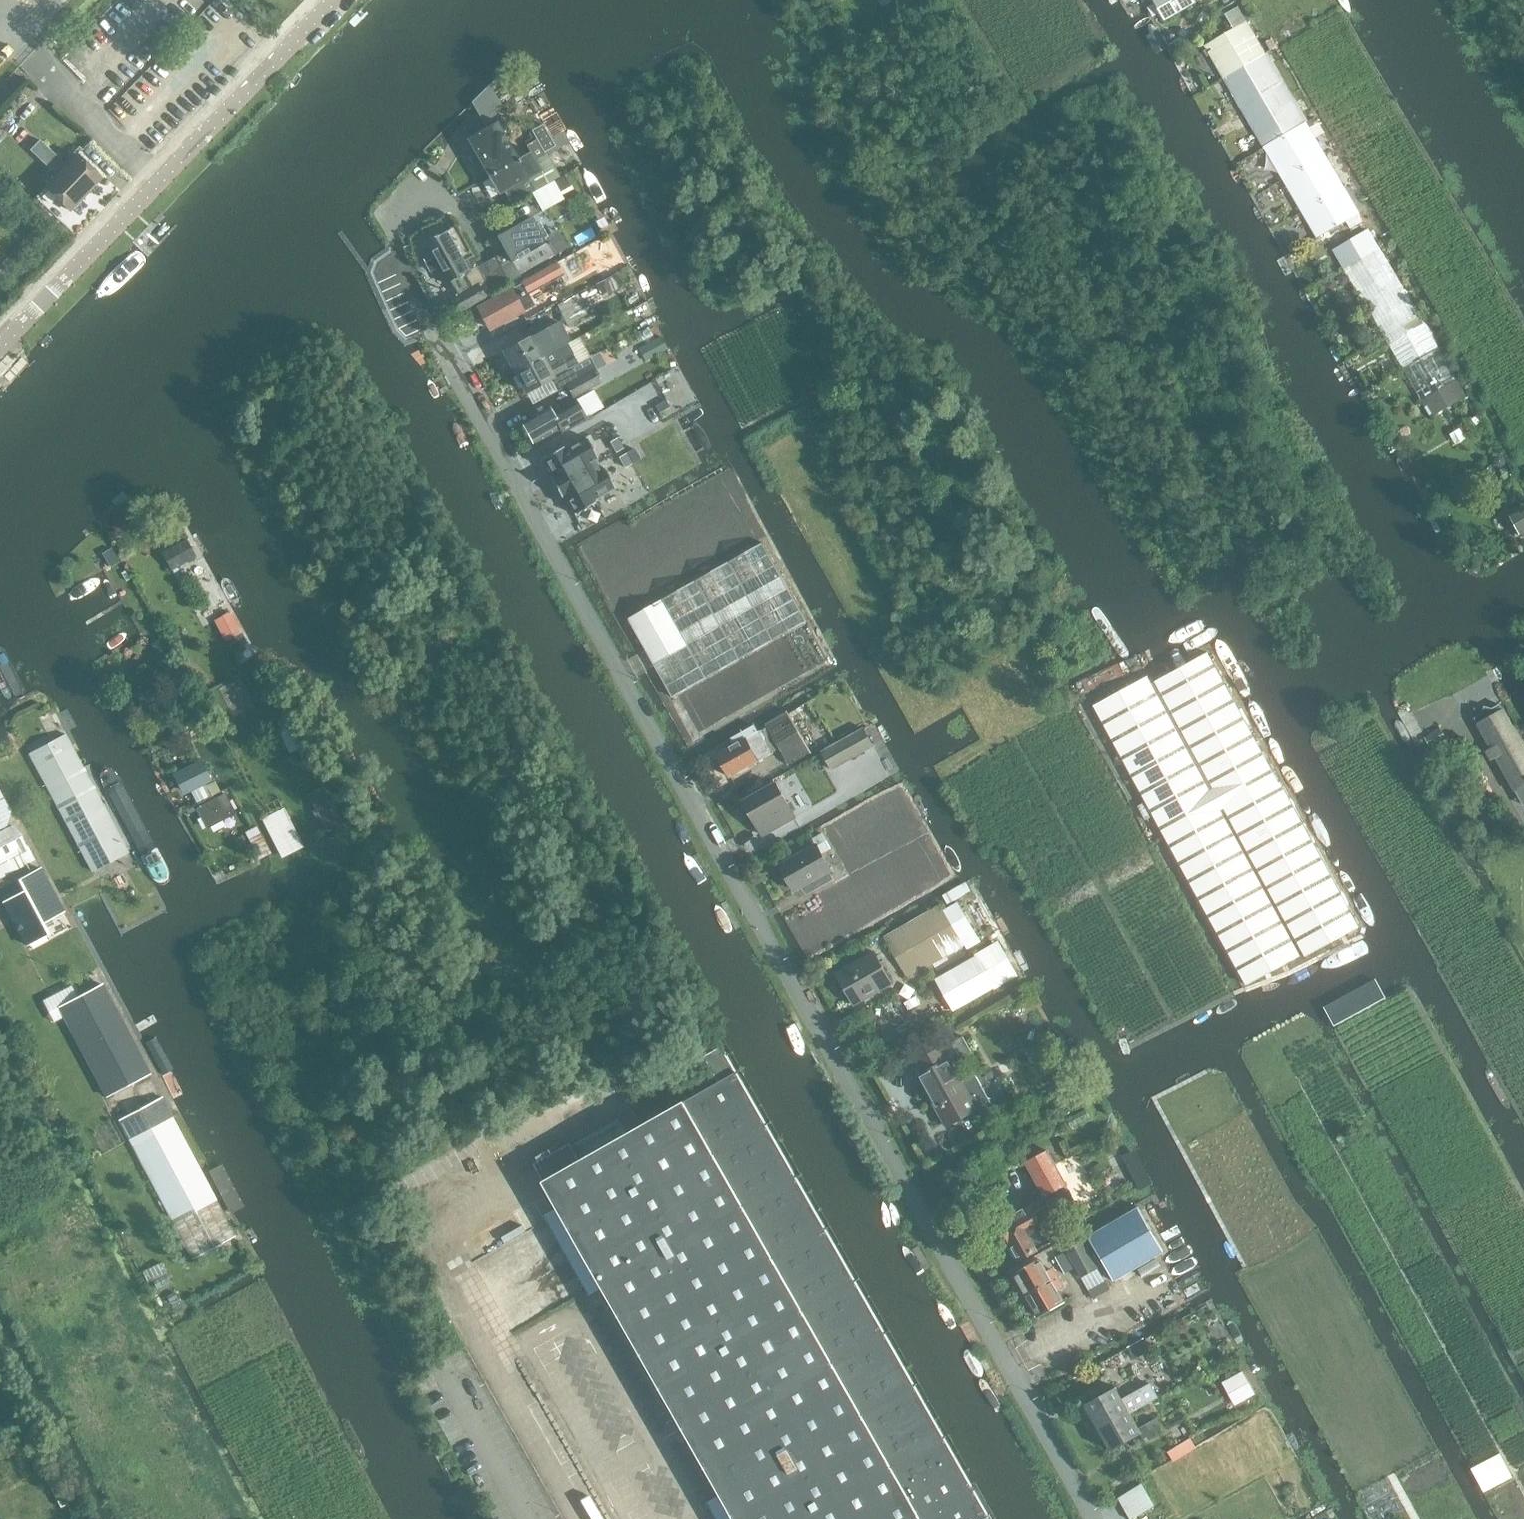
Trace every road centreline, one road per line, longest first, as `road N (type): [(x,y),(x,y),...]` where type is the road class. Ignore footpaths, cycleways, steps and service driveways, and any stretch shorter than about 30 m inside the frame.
road 1 (unclassified): [(1093,1518),(403,277)]
road 2 (unclassified): [(0,343),(337,0)]

